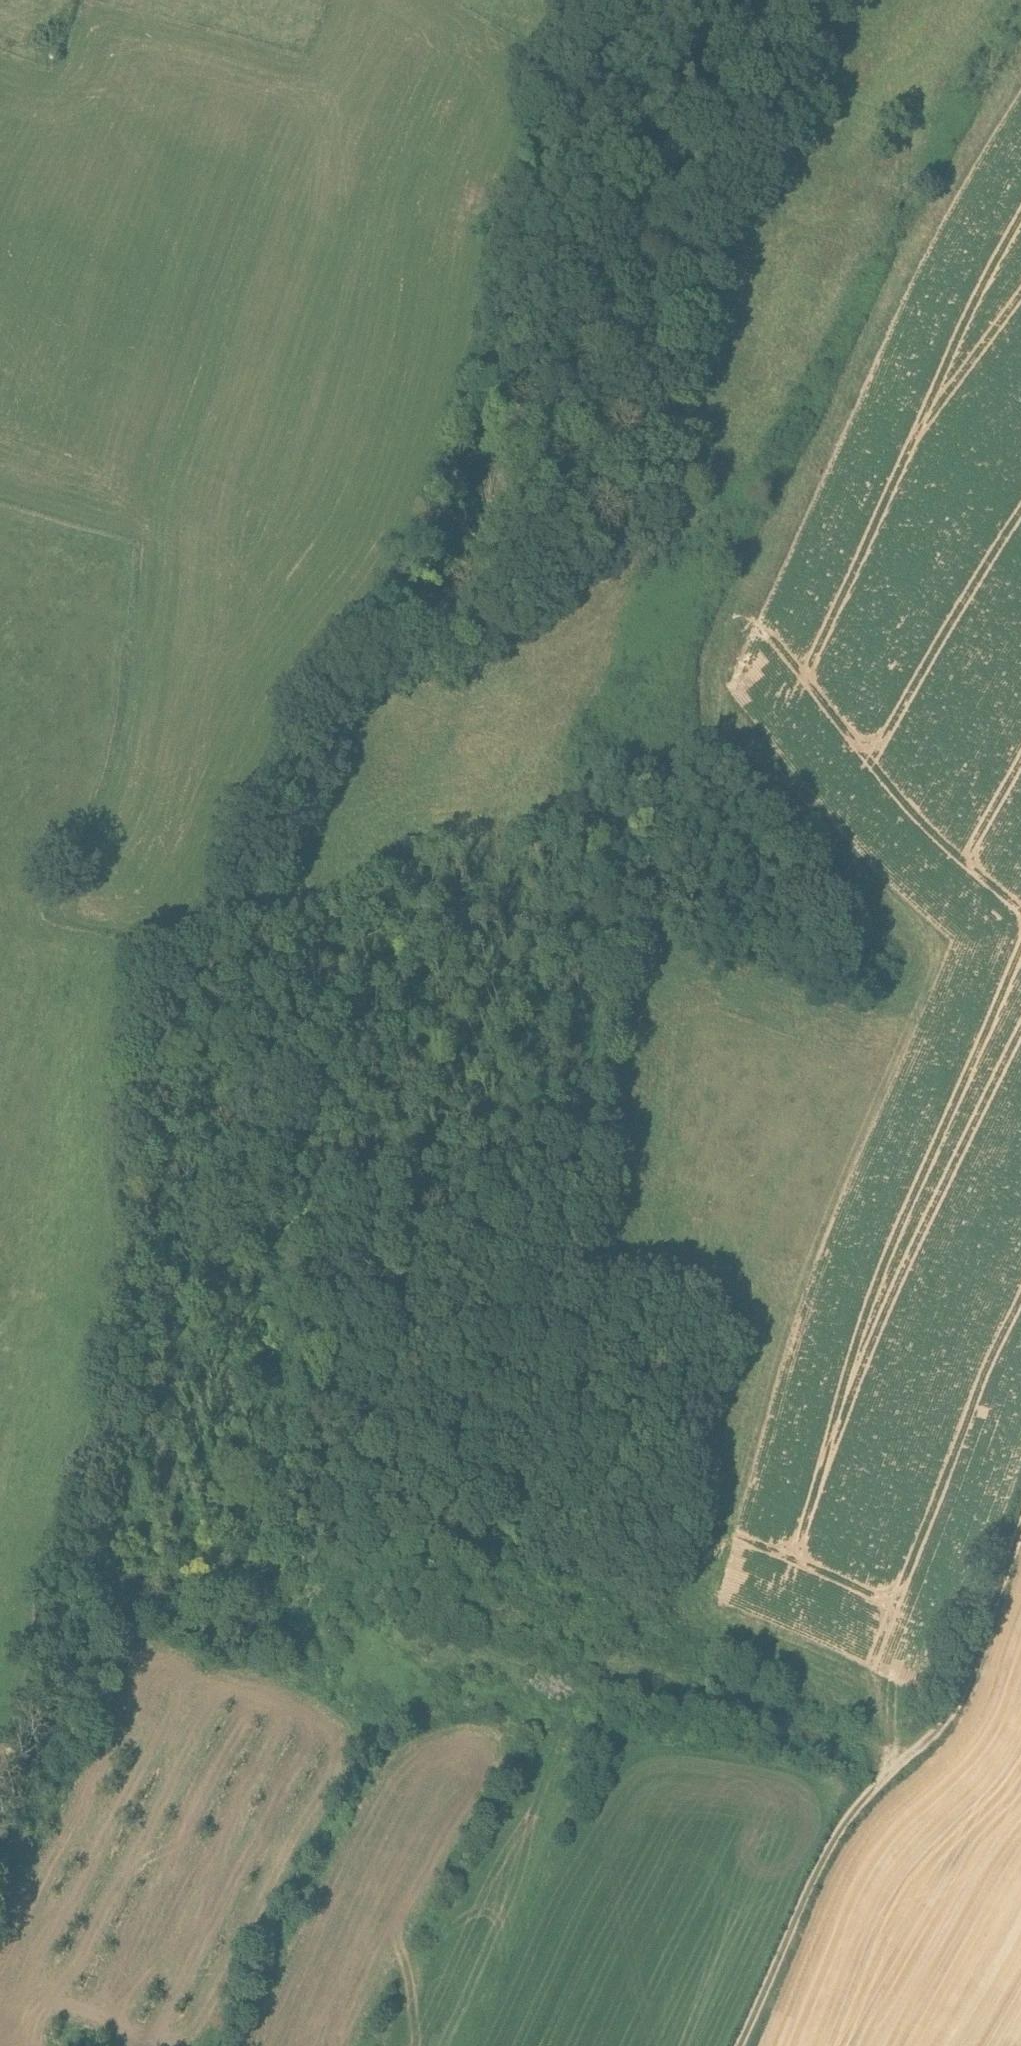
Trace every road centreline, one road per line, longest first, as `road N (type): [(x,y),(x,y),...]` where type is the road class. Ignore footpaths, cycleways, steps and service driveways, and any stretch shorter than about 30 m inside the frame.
road 1 (track): [(1020,1531),(961,1697),(848,1803),(730,2045)]

